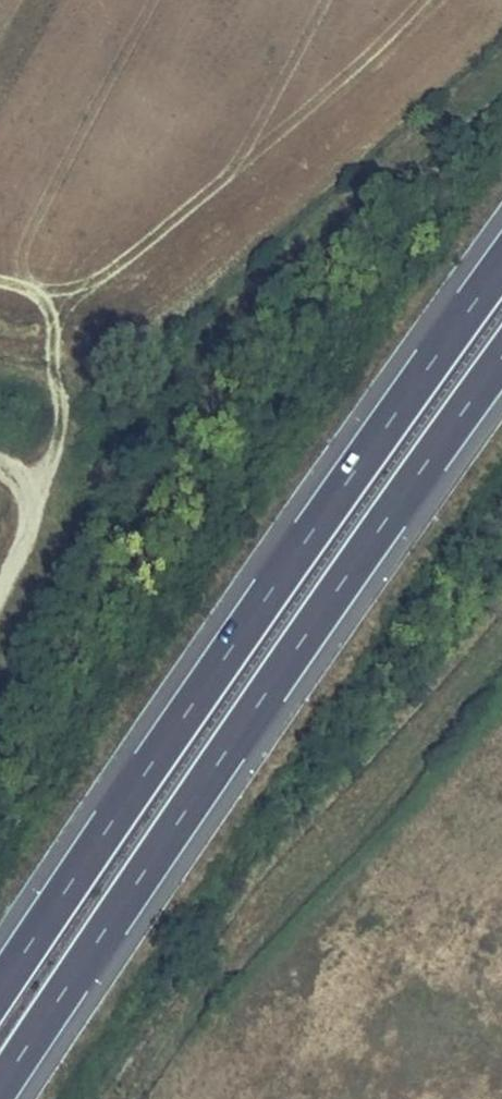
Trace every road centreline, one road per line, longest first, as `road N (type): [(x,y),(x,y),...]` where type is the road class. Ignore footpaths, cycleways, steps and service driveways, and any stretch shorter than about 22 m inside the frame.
road 1 (motorway): [(0,1088),(501,356)]
road 2 (motorway): [(501,267),(0,990)]
road 3 (track): [(0,368),(59,376),(65,392),(31,516)]

